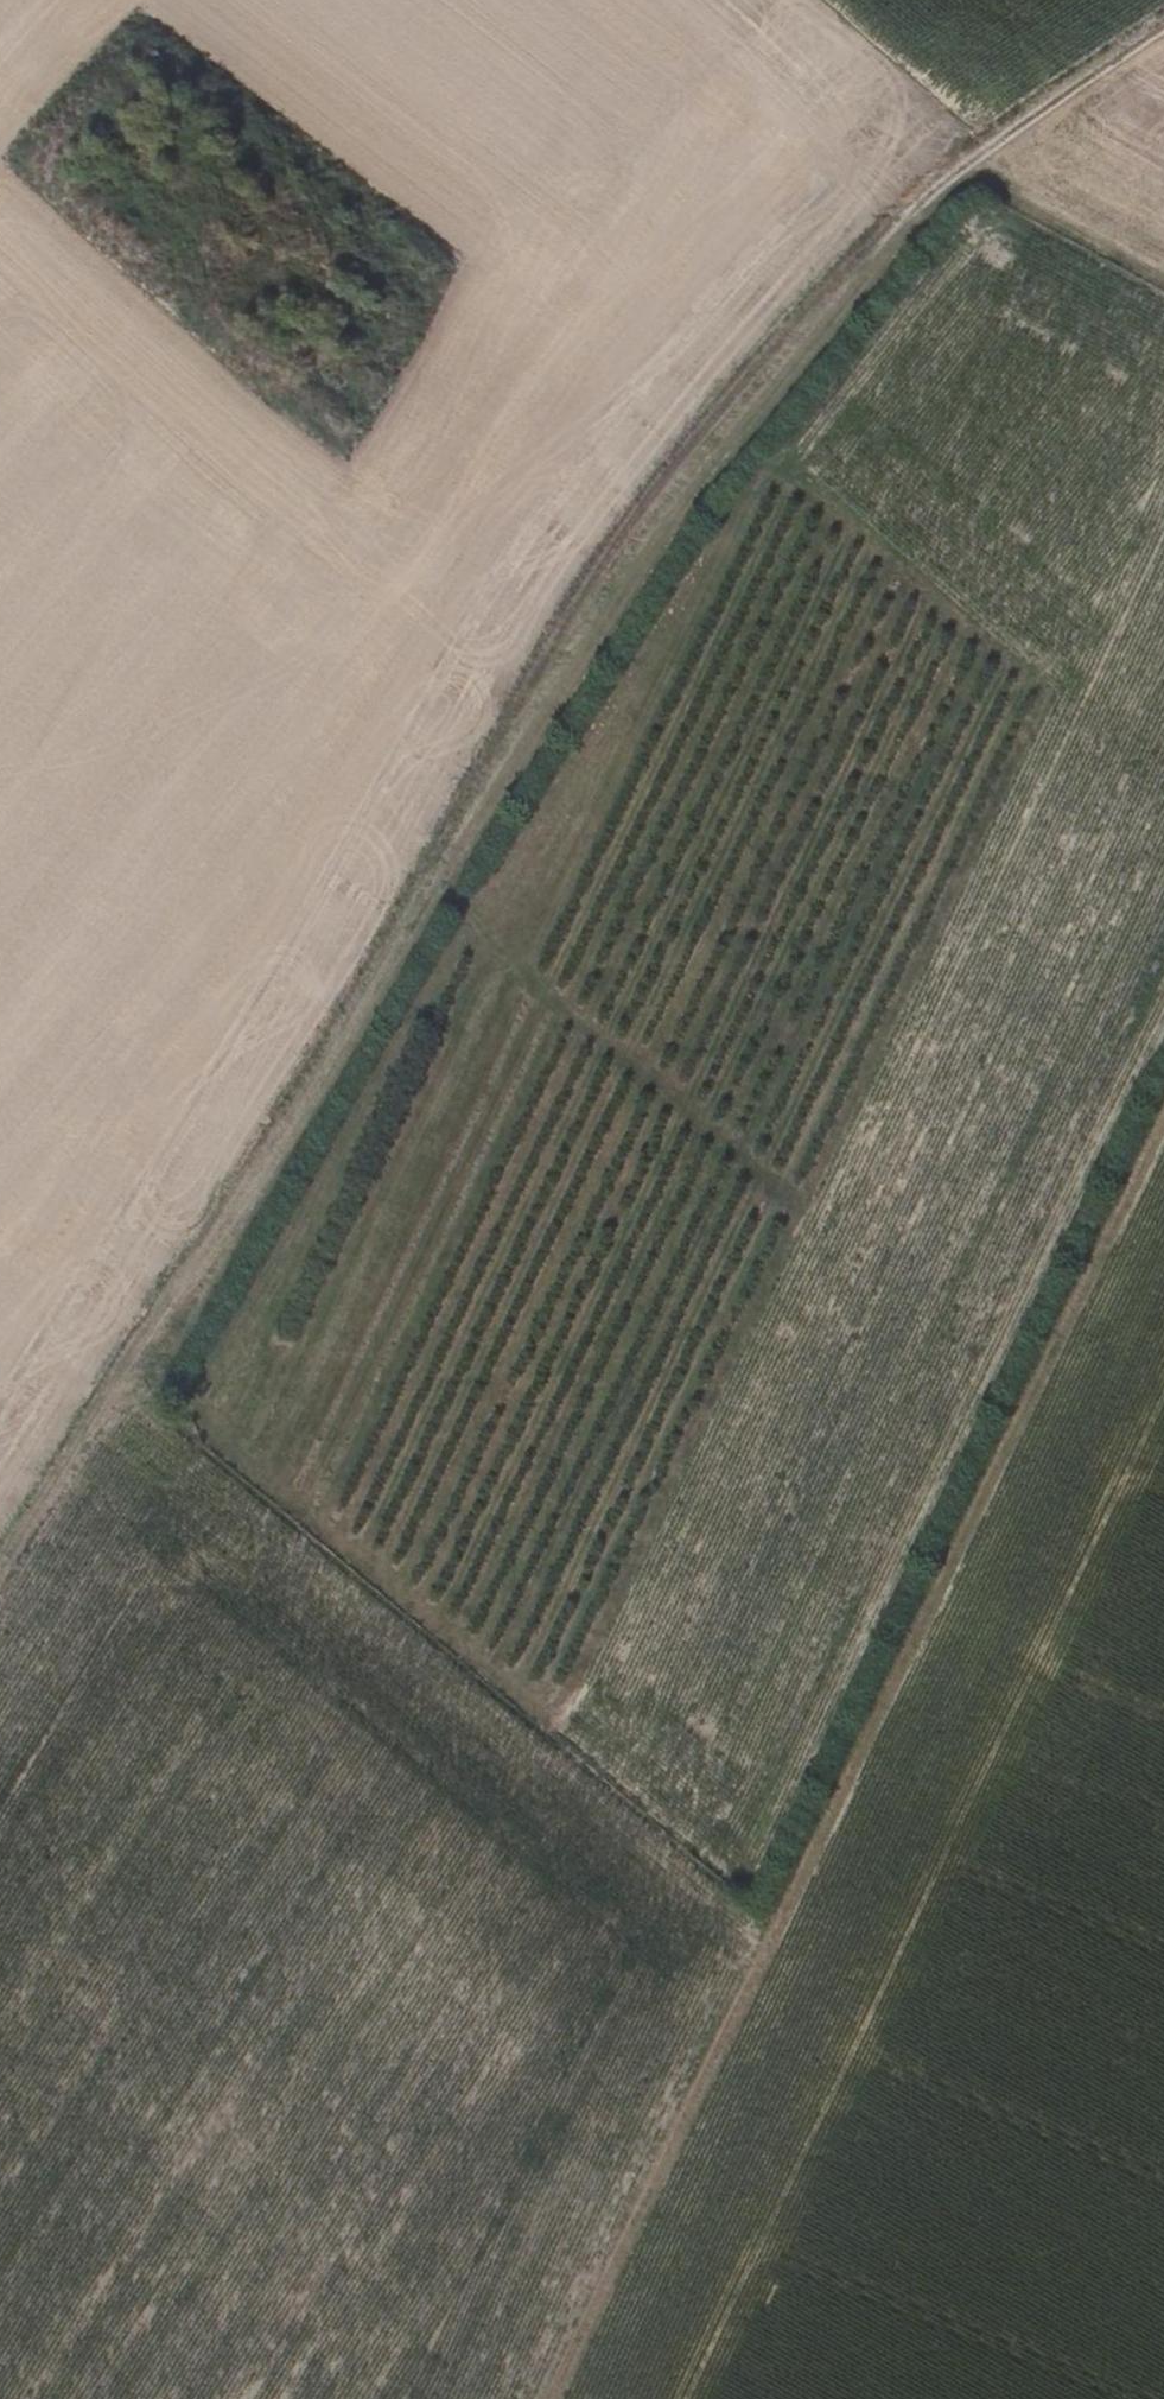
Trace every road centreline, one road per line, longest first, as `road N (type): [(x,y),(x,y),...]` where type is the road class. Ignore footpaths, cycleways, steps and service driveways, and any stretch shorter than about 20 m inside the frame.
road 1 (track): [(558,2398),(1163,1127)]

